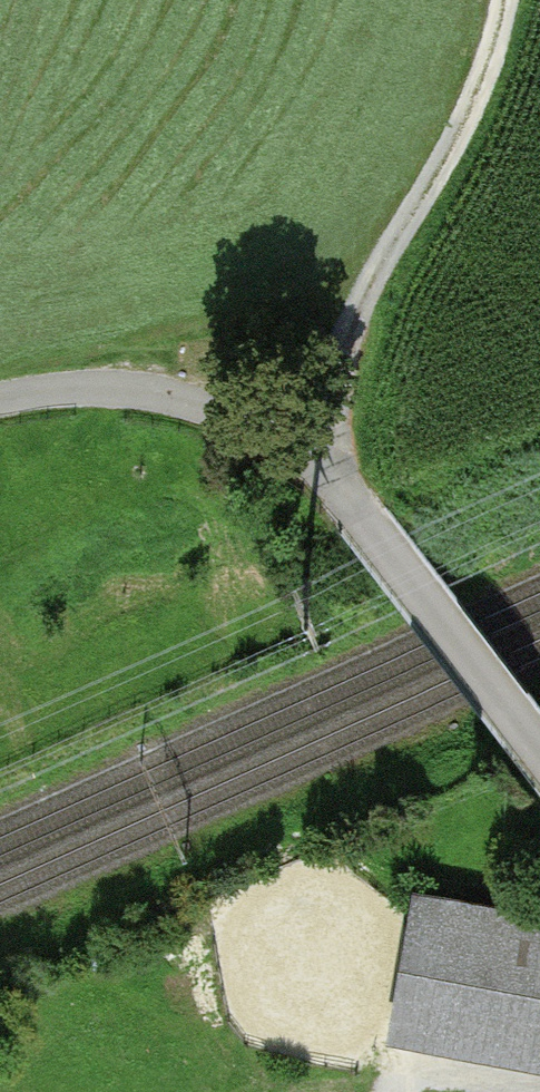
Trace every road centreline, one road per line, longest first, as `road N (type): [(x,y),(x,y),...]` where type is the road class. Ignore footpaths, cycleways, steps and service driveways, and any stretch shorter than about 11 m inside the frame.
road 1 (residential): [(539,751),(326,464),(222,412),(104,391),(0,405)]
road 2 (track): [(504,0),(468,113),(380,271),(339,371),(326,464)]
road 3 (track): [(391,1091),(438,1070),(539,1089)]

